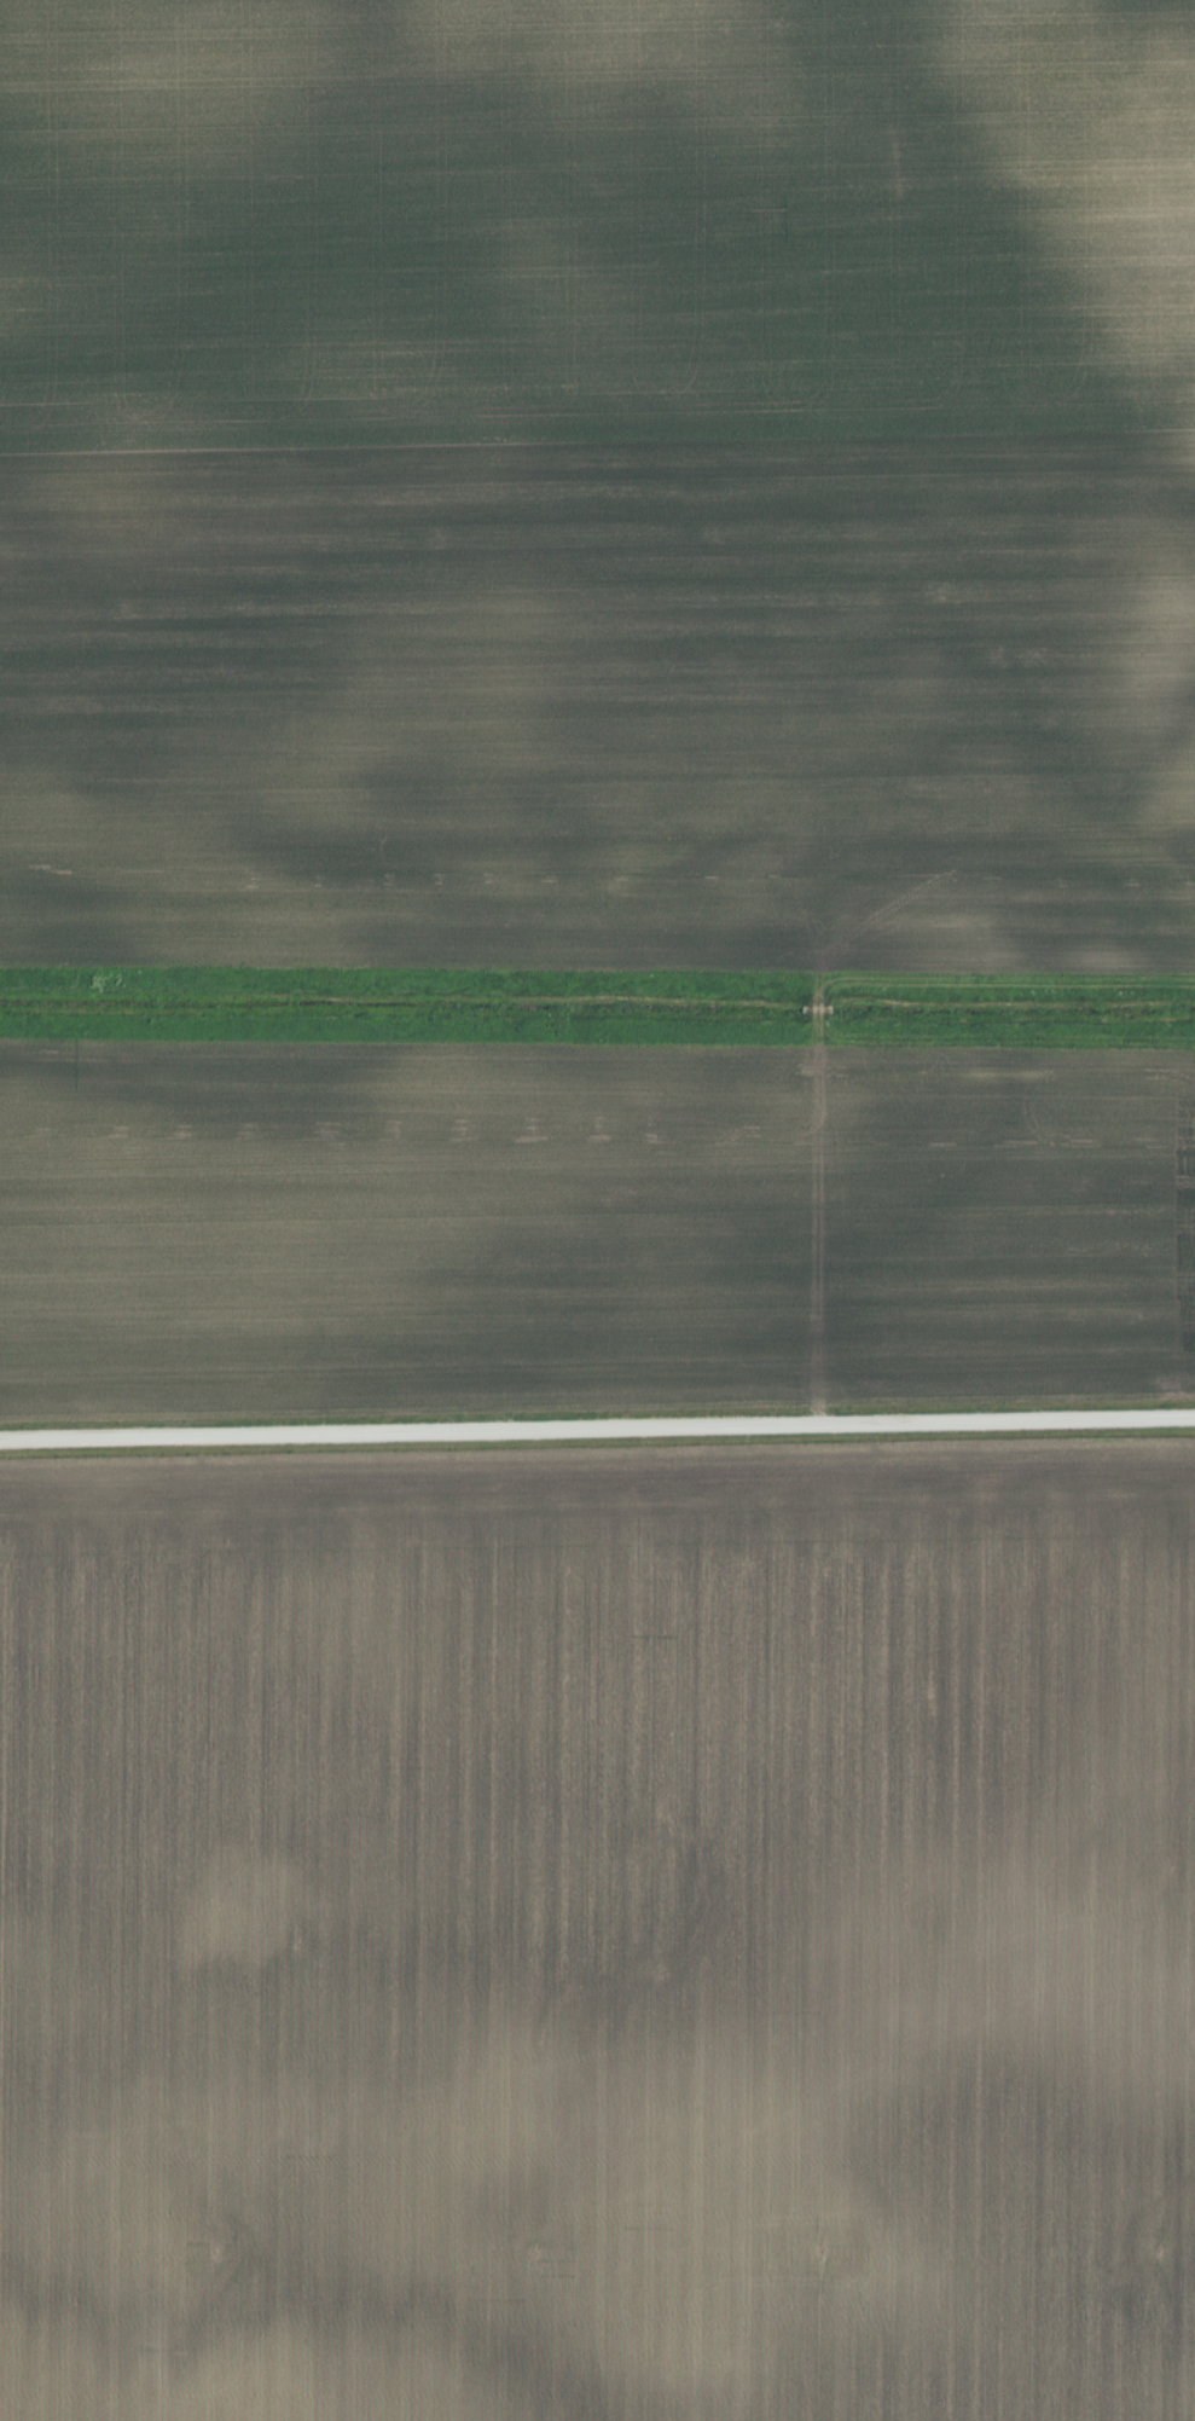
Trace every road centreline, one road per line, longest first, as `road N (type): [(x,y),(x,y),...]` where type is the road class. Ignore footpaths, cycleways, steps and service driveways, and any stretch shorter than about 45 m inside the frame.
road 1 (residential): [(1194,1415),(0,1442)]

